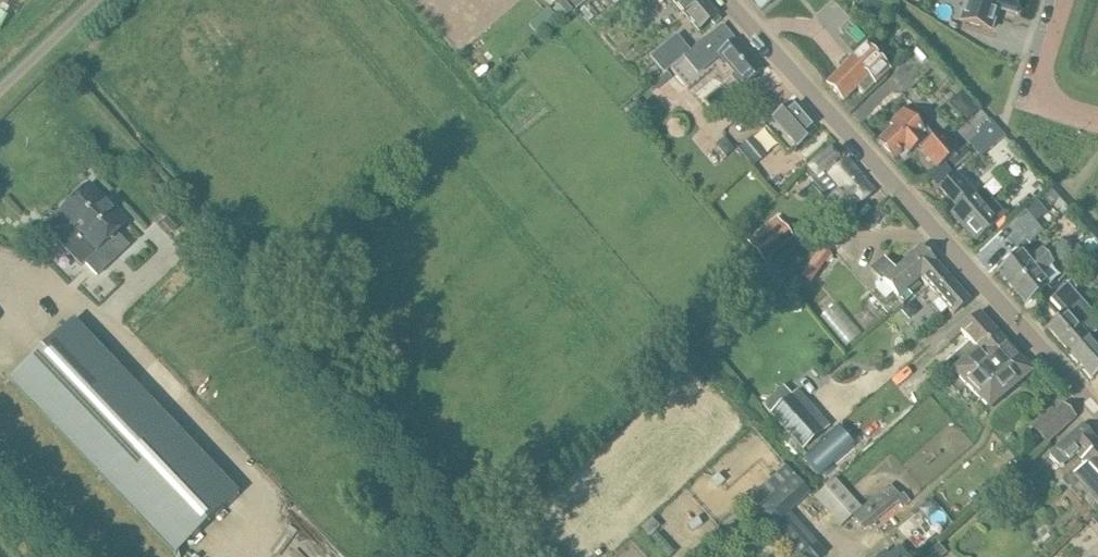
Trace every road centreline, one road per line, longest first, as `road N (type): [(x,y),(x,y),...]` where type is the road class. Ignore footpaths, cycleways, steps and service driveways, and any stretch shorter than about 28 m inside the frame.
road 1 (tertiary): [(1097,408),(731,0)]
road 2 (track): [(240,556),(257,487),(82,301),(0,278)]
road 3 (residential): [(1097,109),(1073,106),(1051,65),(1070,0)]
road 4 (unclassified): [(0,93),(97,0)]

